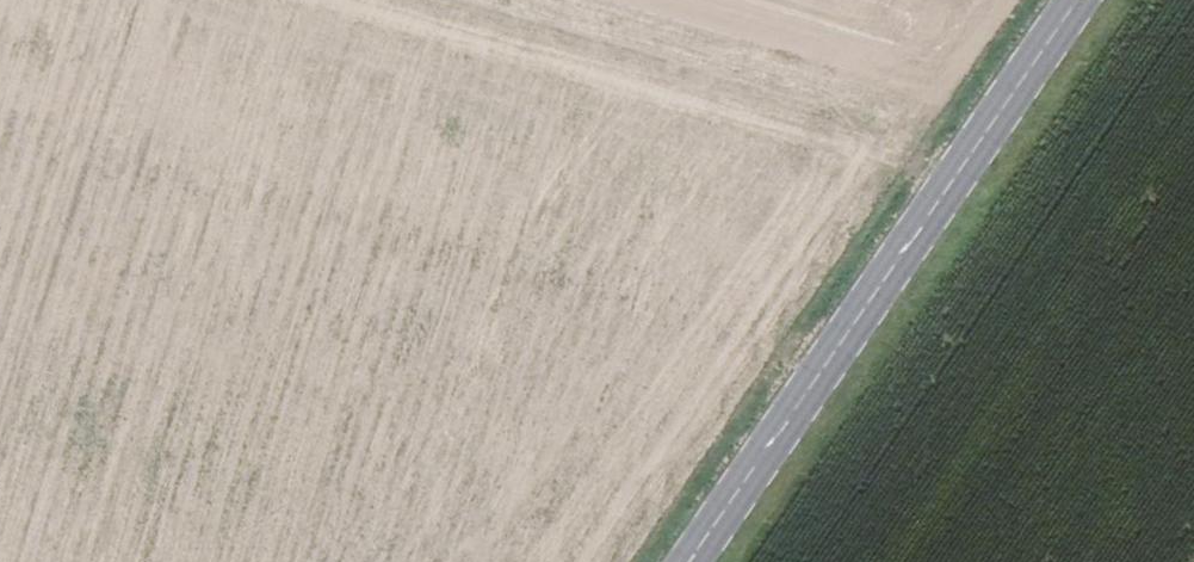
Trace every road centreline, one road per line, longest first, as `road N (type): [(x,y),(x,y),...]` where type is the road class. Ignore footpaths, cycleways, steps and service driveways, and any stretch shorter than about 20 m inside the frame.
road 1 (secondary): [(1073,0),(684,561)]

